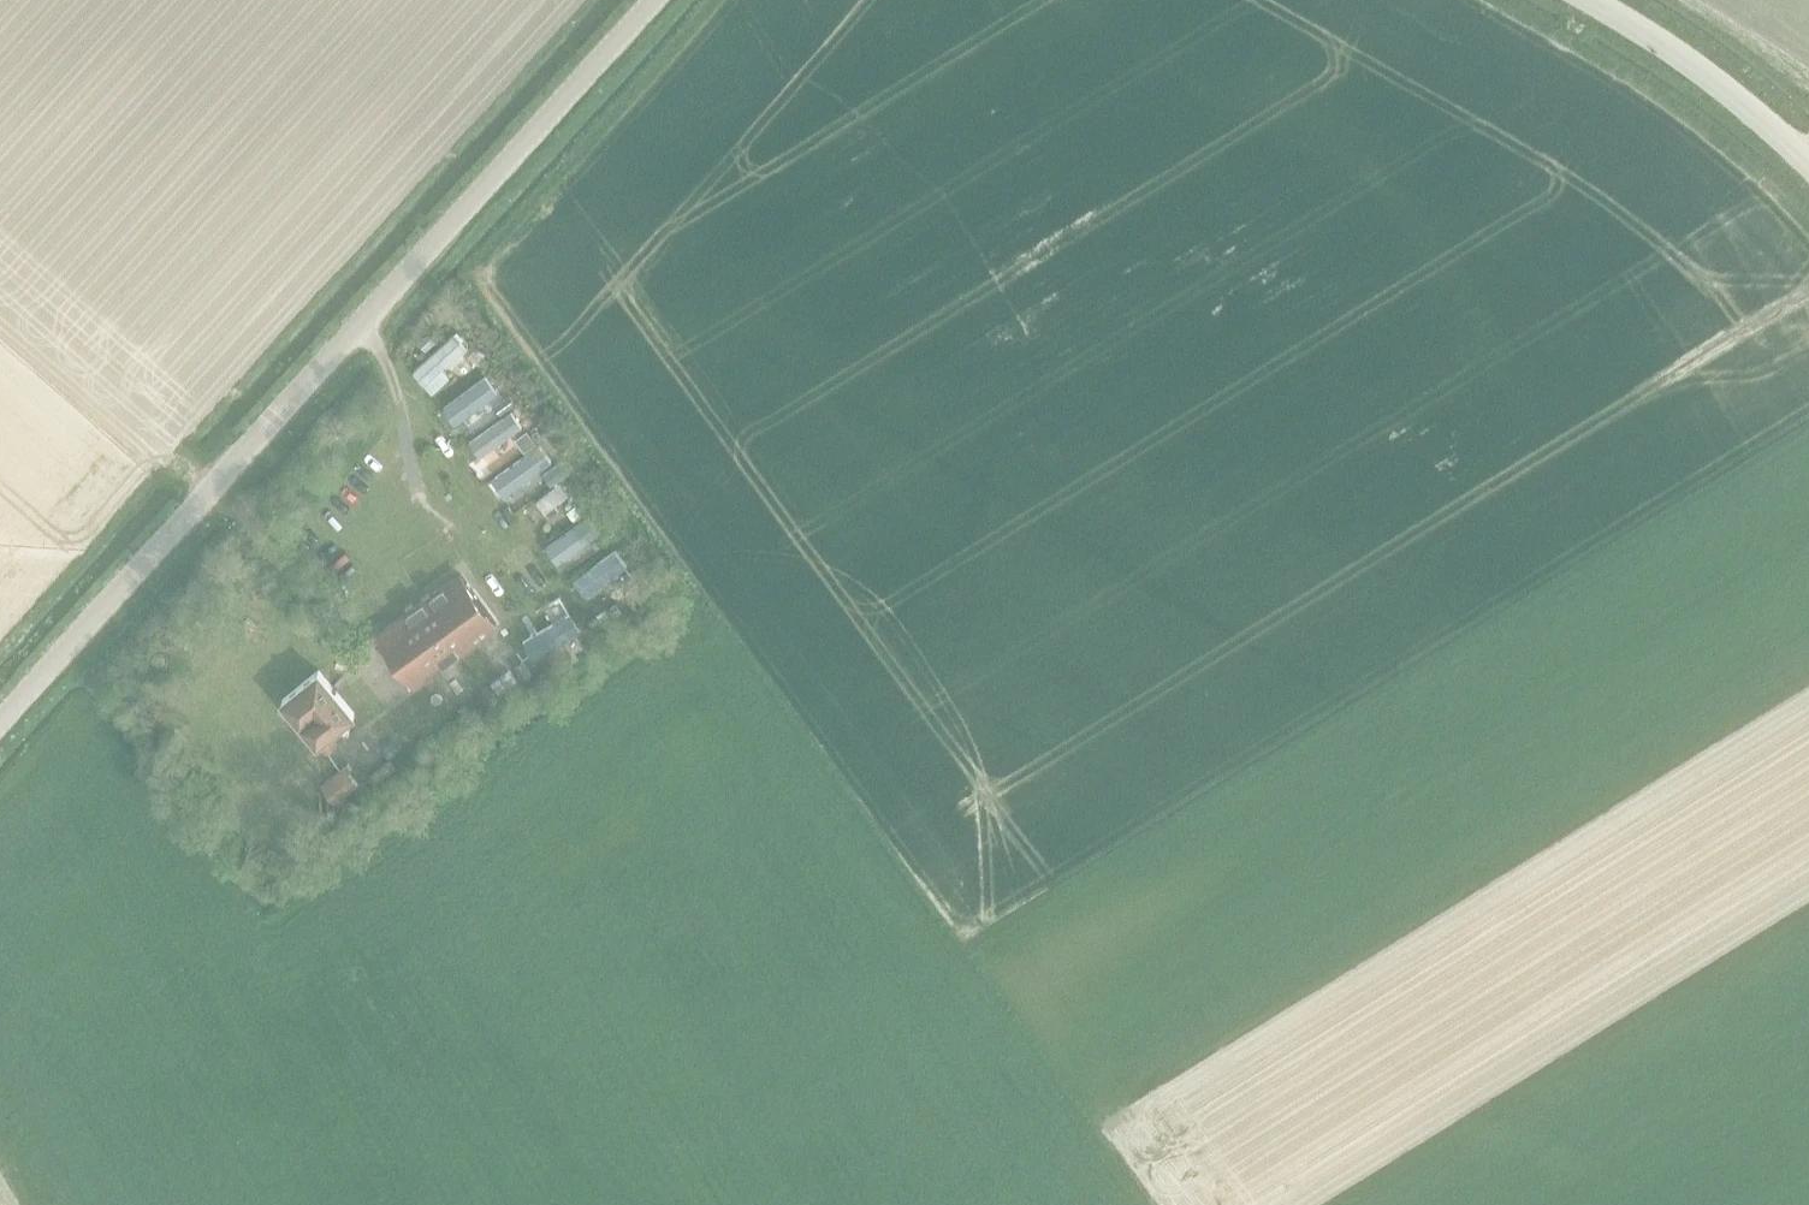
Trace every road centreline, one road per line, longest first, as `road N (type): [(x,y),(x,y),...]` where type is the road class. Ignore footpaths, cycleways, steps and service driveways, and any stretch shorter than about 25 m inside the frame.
road 1 (unclassified): [(0,720),(649,0)]
road 2 (tertiary): [(1808,165),(1699,72),(1588,0)]

